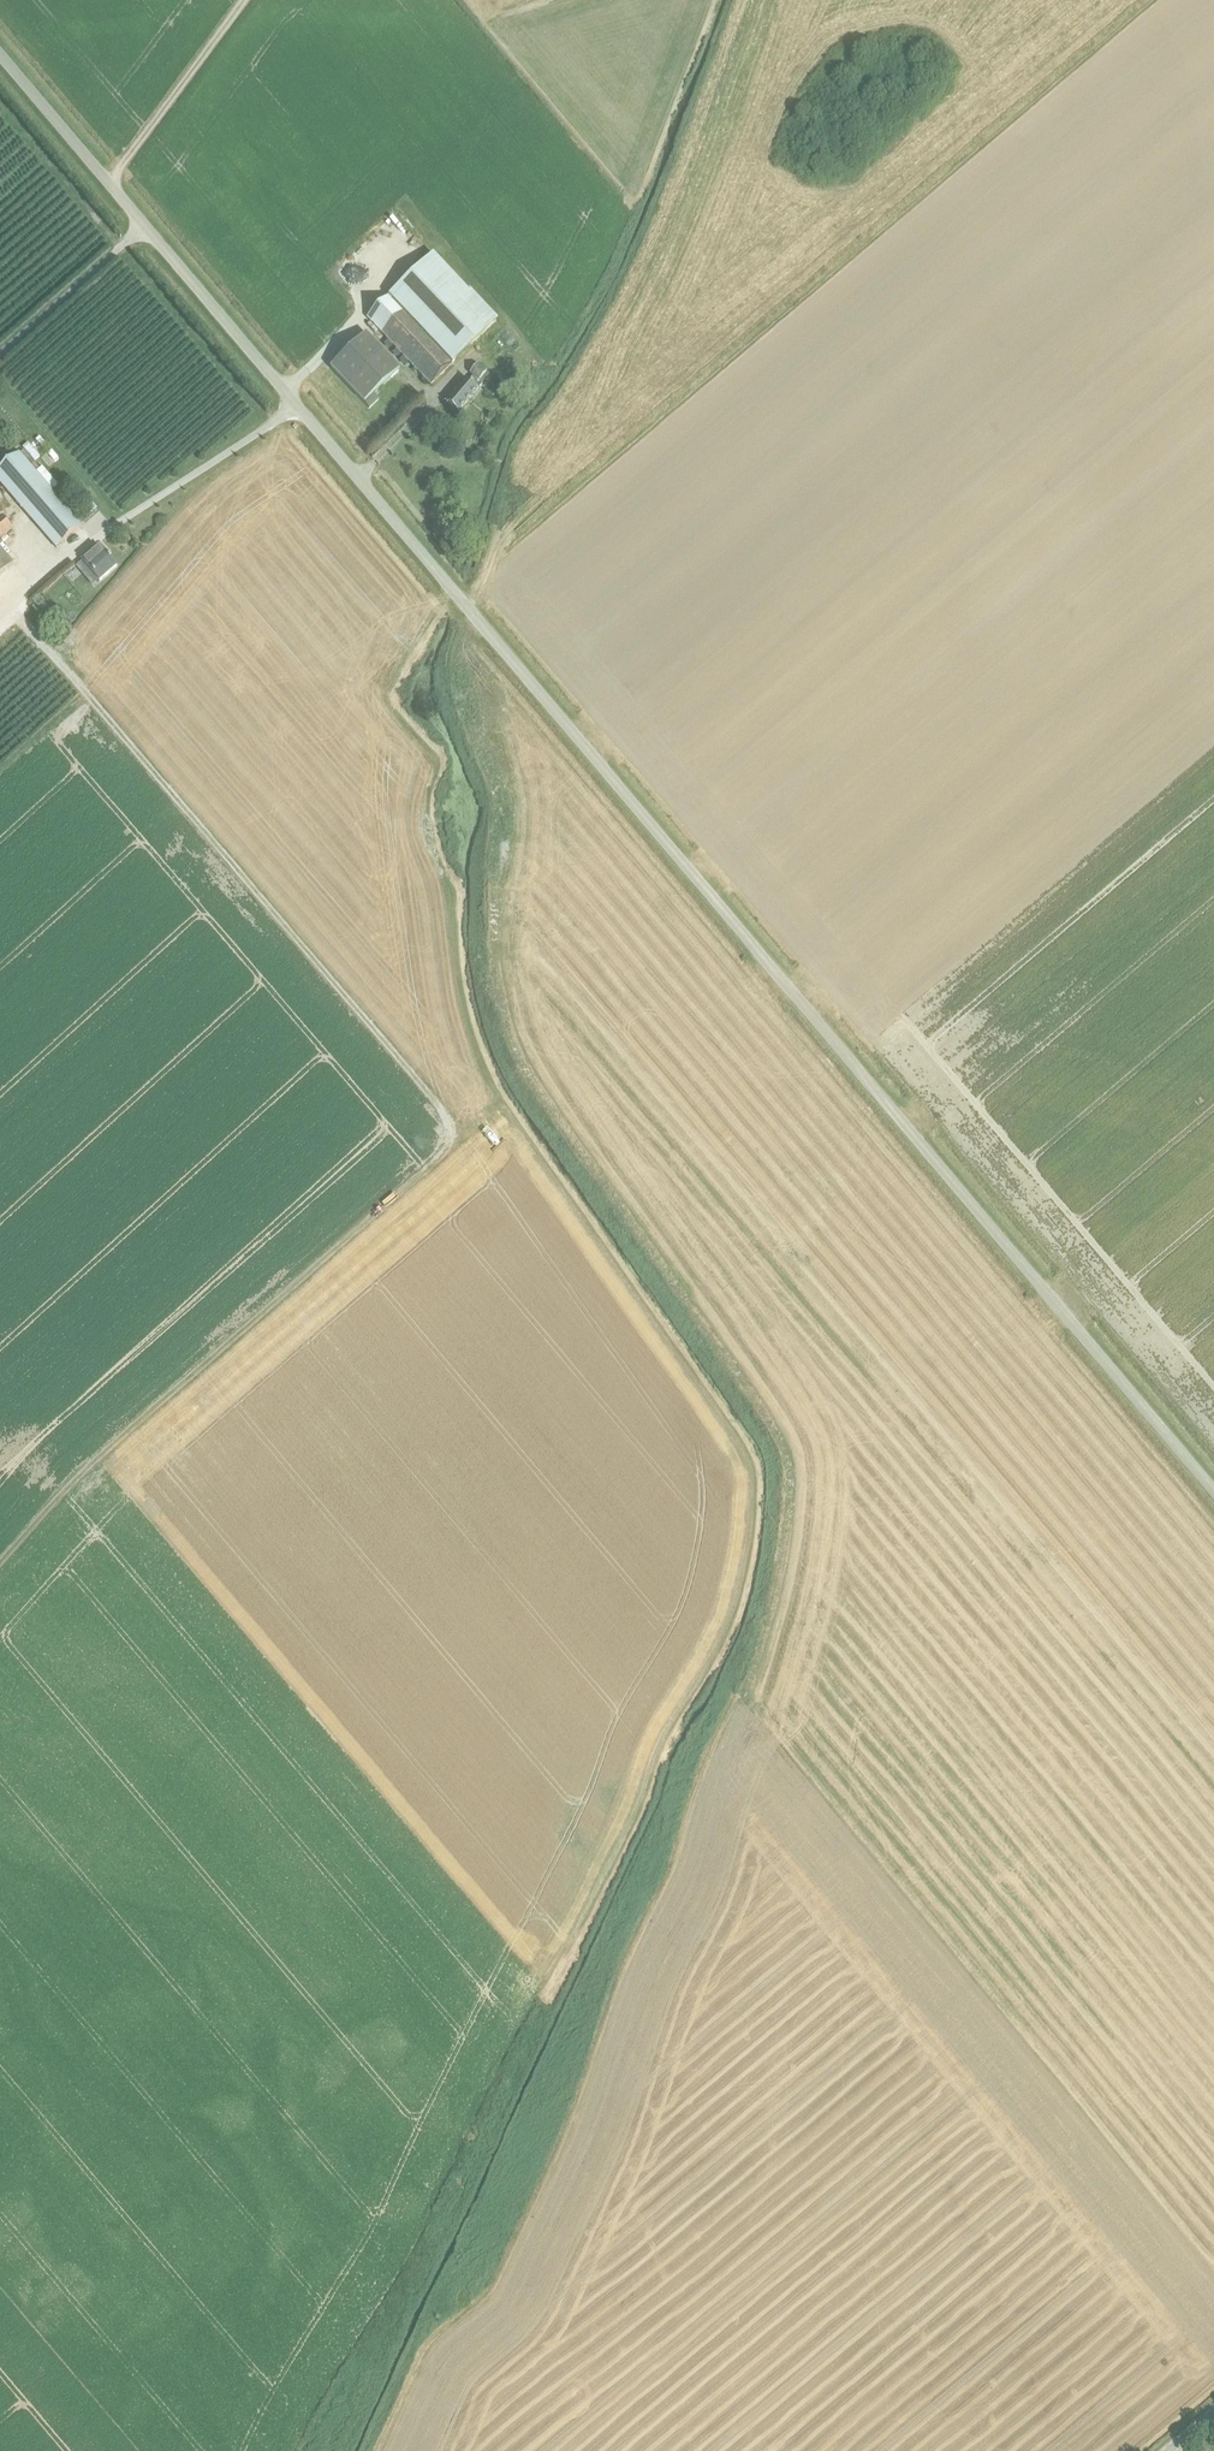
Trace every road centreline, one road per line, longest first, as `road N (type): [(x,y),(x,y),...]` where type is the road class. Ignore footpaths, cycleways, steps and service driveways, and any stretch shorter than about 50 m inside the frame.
road 1 (unclassified): [(1213,1491),(0,54)]
road 2 (track): [(246,0),(108,182)]

